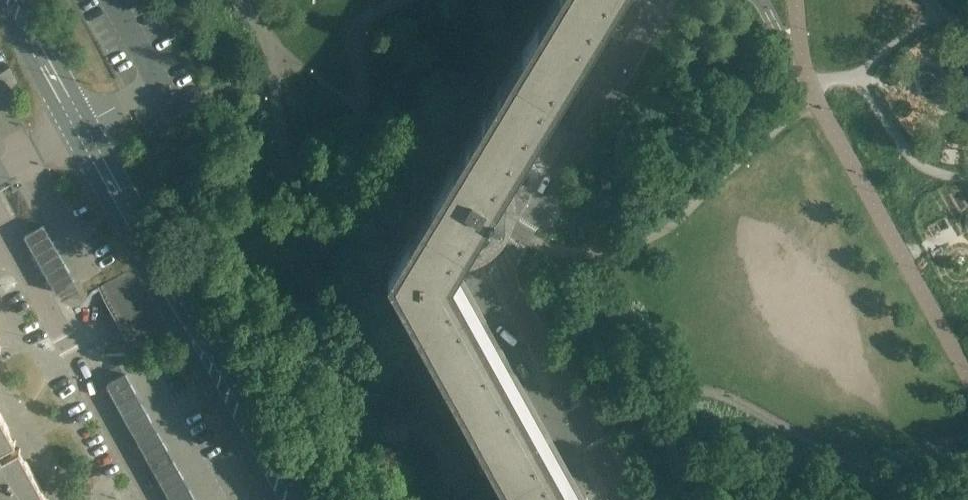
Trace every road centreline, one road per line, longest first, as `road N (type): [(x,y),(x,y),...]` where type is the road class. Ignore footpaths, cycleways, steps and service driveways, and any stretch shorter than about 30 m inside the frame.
road 1 (residential): [(626,499),(505,281),(505,262),(657,0)]
road 2 (tertiary): [(283,499),(81,130)]
road 3 (residential): [(150,499),(67,345)]
road 4 (tertiary): [(81,130),(10,0)]
road 5 (residential): [(67,345),(195,275)]

